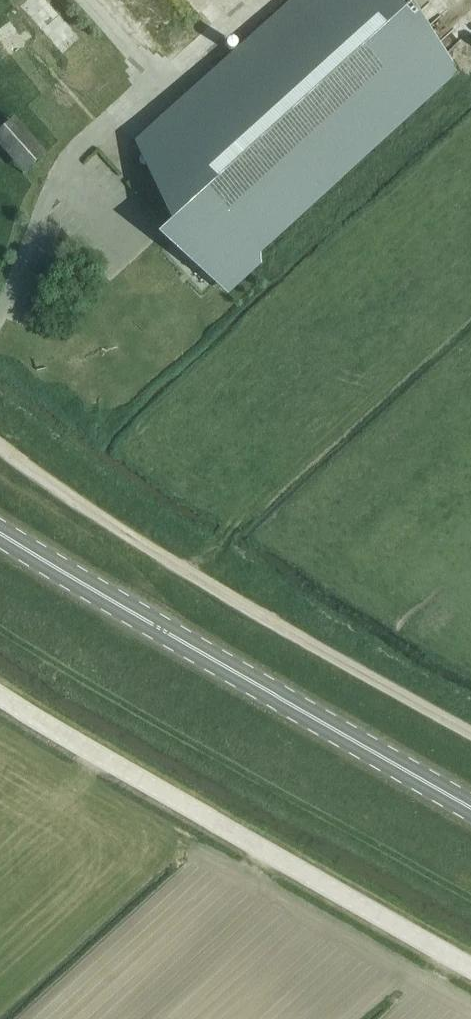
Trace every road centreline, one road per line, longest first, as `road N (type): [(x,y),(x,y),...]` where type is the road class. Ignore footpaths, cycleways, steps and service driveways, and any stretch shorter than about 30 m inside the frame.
road 1 (primary): [(470,808),(0,534)]
road 2 (unclassified): [(470,968),(0,696)]
road 3 (track): [(470,730),(217,588),(9,452)]

